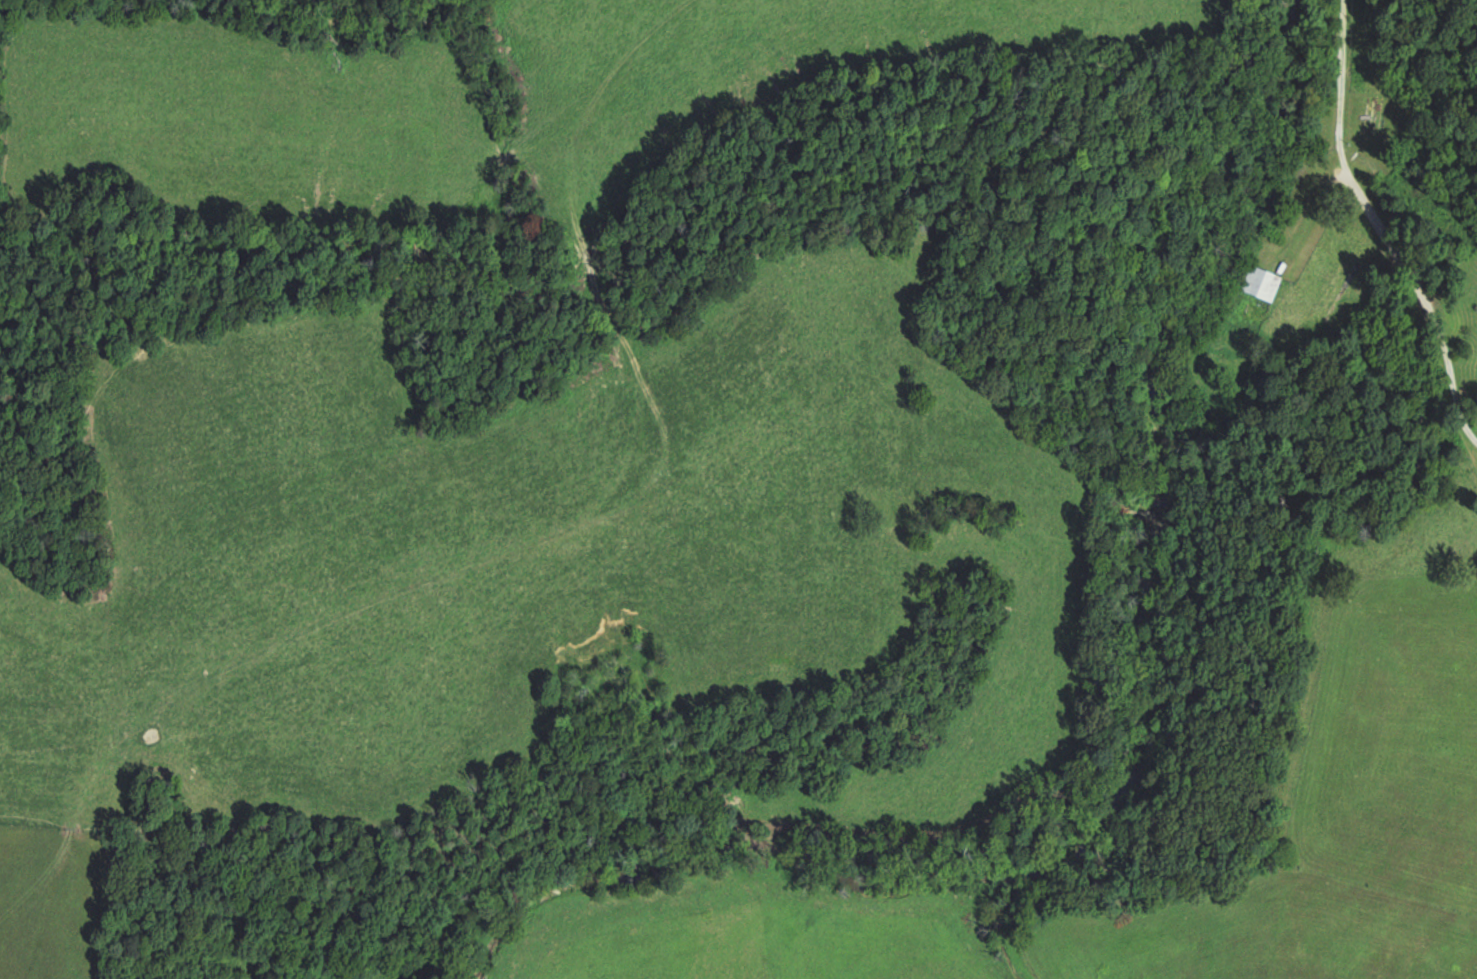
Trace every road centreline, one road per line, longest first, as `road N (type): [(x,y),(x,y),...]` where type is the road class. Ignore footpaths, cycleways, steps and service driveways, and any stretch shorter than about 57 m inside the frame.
road 1 (residential): [(1359,0),(1357,184),(1396,221),(1427,269),(1476,418)]

